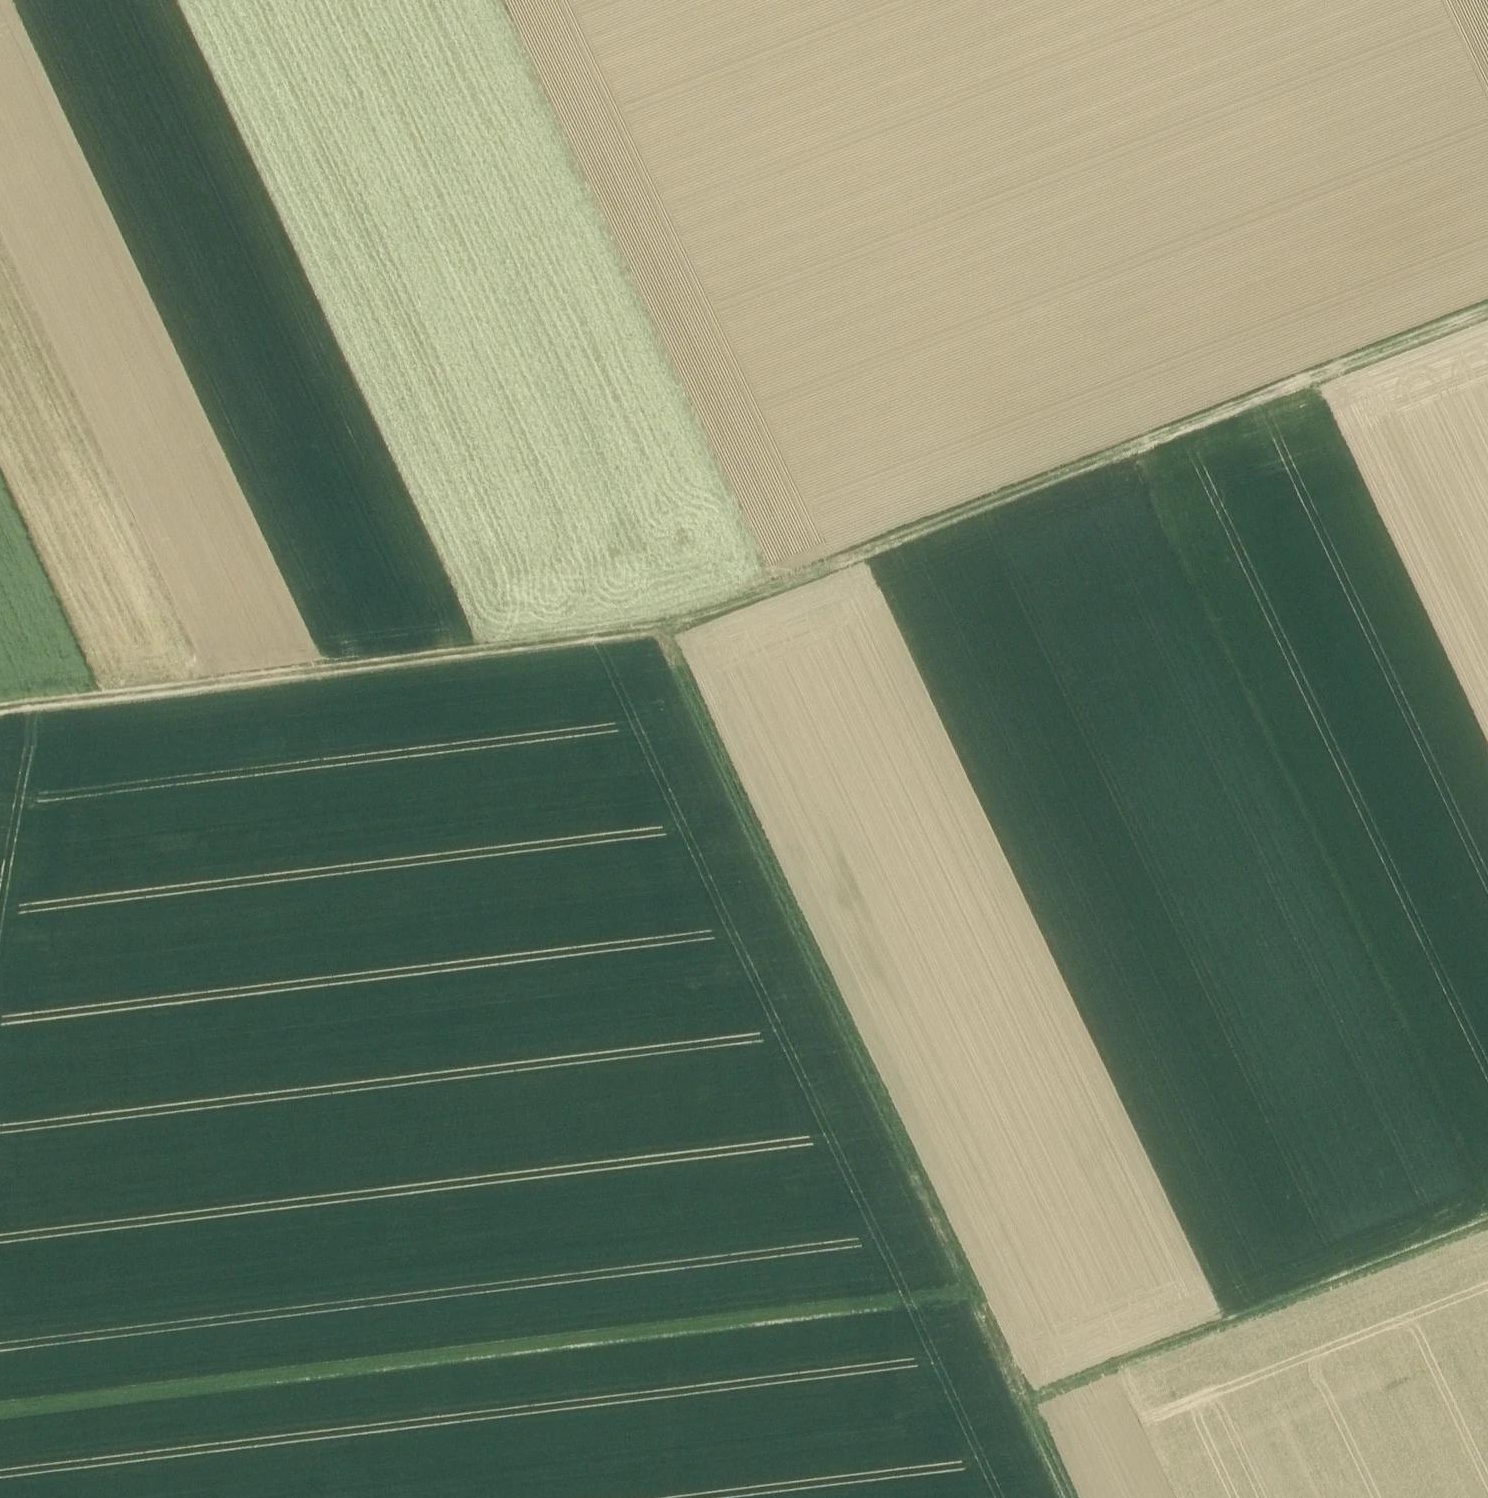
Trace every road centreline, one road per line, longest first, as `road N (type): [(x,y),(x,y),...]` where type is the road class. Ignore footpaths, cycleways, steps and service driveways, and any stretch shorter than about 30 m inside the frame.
road 1 (track): [(0,710),(662,632),(1487,307)]
road 2 (track): [(1487,1221),(1024,1404),(662,632)]

